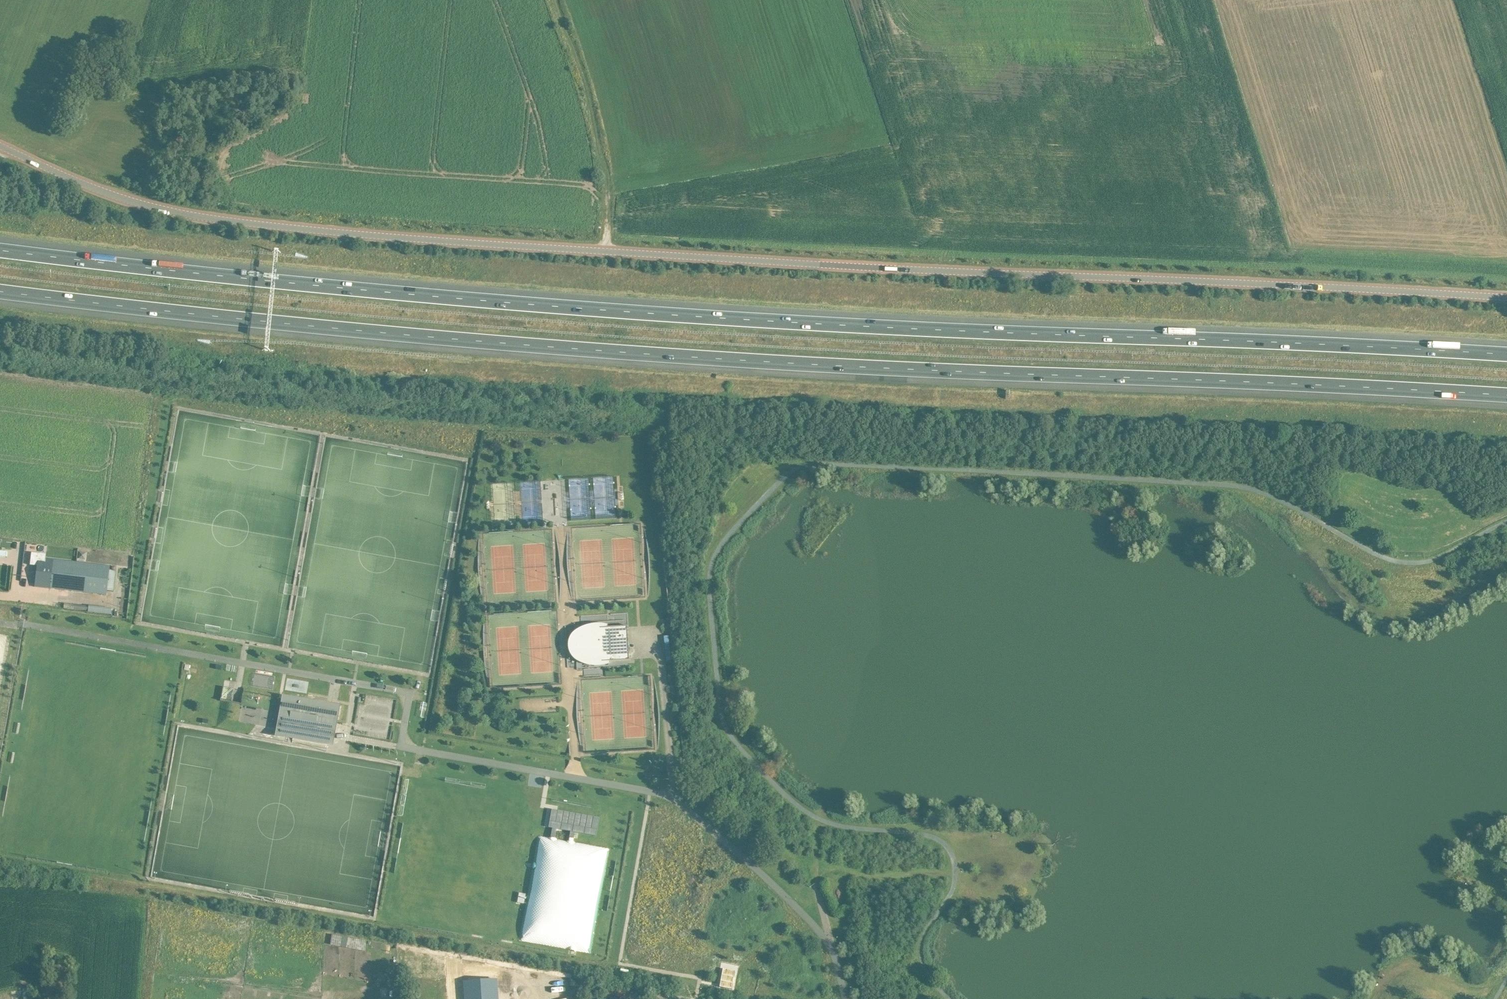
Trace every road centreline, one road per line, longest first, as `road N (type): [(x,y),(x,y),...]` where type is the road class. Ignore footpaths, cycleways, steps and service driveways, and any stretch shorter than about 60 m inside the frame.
road 1 (secondary): [(1506,298),(375,237),(166,211),(76,183),(0,147)]
road 2 (motorway): [(0,293),(512,347),(1506,398)]
road 3 (motorway): [(1506,352),(514,299),(0,247)]
road 4 (track): [(606,252),(590,108),(554,0)]

